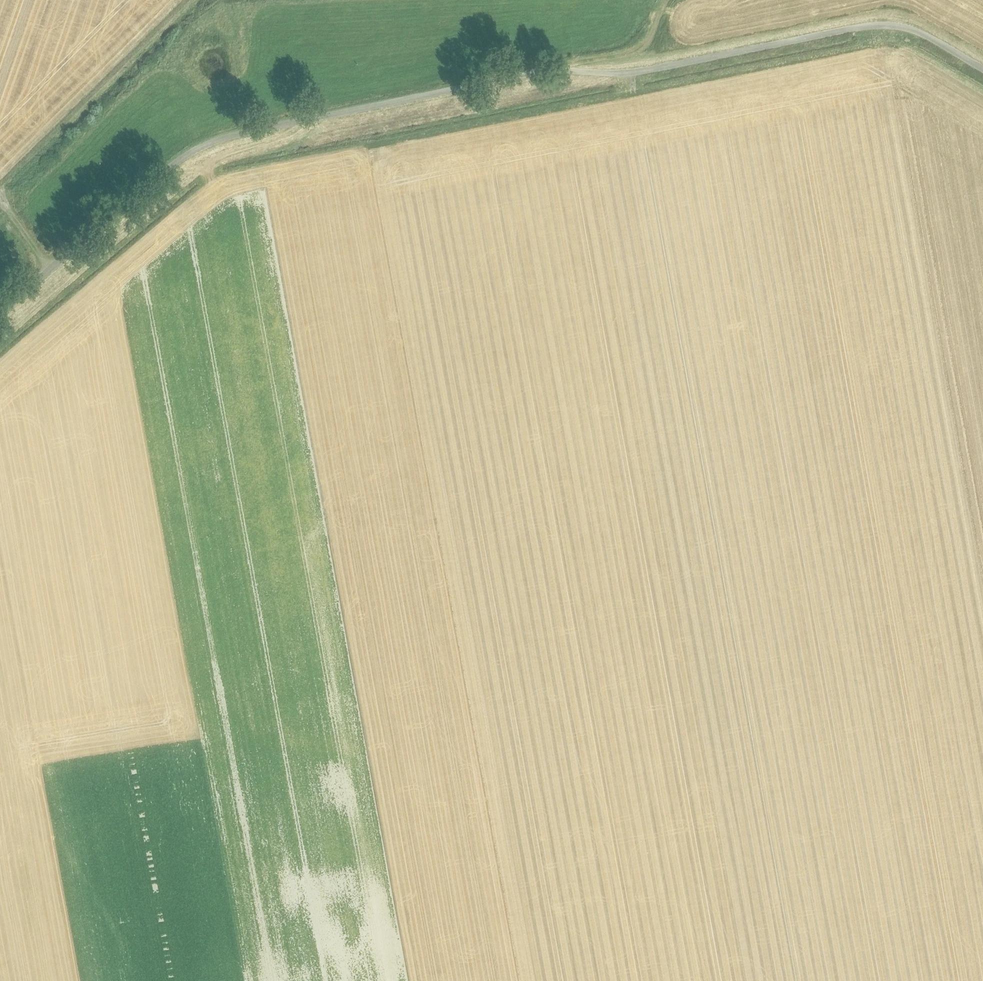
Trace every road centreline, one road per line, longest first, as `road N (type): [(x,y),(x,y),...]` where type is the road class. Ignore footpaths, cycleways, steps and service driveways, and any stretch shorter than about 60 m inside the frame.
road 1 (track): [(982,69),(918,33),(866,27),(641,71),(540,72),(230,136),(168,170),(0,313)]

